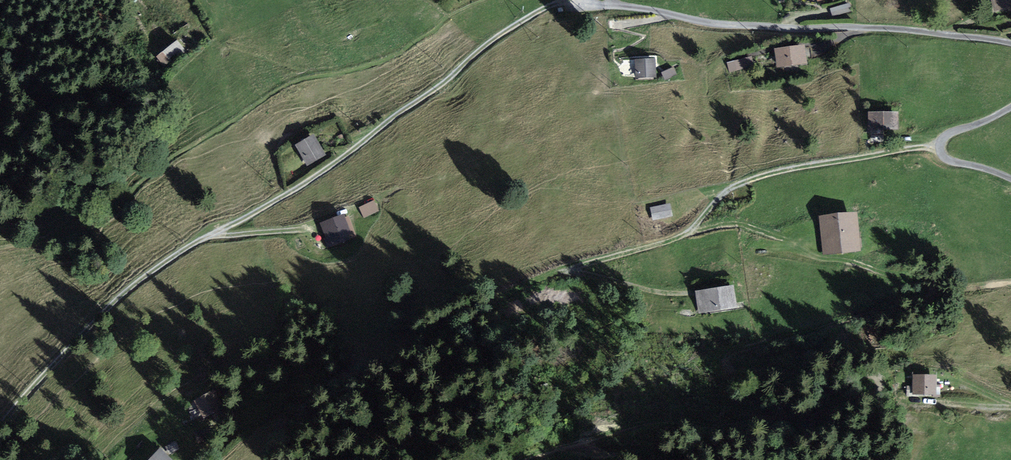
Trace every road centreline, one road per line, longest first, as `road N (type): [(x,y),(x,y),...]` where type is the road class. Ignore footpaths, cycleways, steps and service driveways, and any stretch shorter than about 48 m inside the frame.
road 1 (unclassified): [(0,427),(135,284),(322,172),(491,43),(554,5),(579,0),(716,24),(872,28),(1010,43)]
road 2 (track): [(943,286),(727,350),(734,363),(882,374),(883,386),(811,413),(644,423),(522,459)]
road 3 (track): [(0,249),(85,239),(161,164),(284,86),(400,53),(487,0)]
road 4 (track): [(685,293),(573,267),(684,235),(738,185),(940,145)]
road 5 (track): [(1010,282),(943,286),(807,254),(736,224),(694,229)]
road 6 (unclassified): [(1010,109),(948,135),(940,150),(946,159),(1010,178)]

